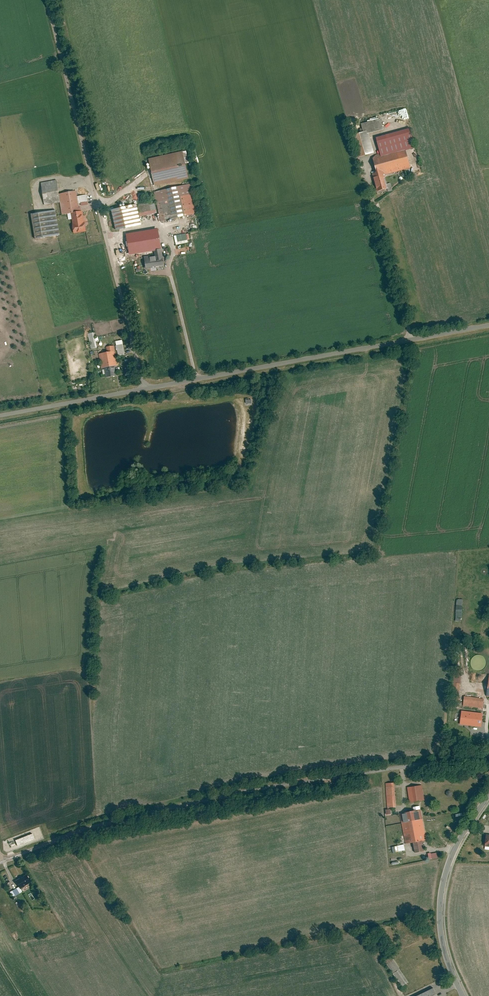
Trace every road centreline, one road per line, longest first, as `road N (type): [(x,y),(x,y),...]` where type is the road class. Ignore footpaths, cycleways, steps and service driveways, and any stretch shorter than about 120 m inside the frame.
road 1 (residential): [(0,862),(165,810),(488,753)]
road 2 (residential): [(144,388),(48,0)]
road 3 (unclassified): [(488,326),(144,388)]
road 4 (tertiary): [(462,995),(444,950),(441,891),(453,852),(488,795)]
road 5 (unclassified): [(144,388),(0,416)]

